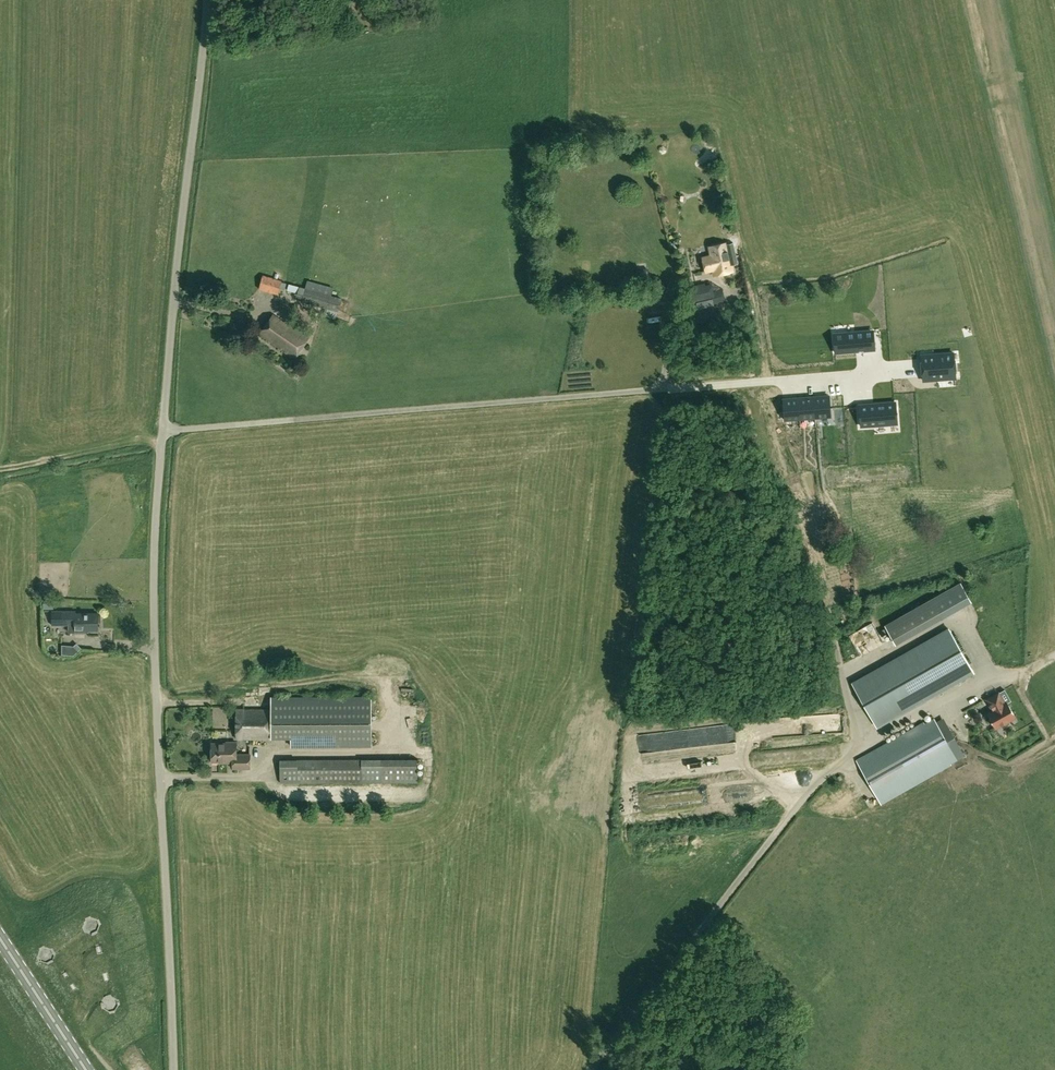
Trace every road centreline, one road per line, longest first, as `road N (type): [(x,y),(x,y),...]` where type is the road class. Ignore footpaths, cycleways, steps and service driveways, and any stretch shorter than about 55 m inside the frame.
road 1 (unclassified): [(173,1069),(154,540),(207,0)]
road 2 (track): [(661,389),(163,430)]
road 3 (track): [(1054,660),(873,738),(857,734)]
road 4 (track): [(0,468),(145,440),(162,445)]
road 5 (primary): [(85,1069),(0,938)]

